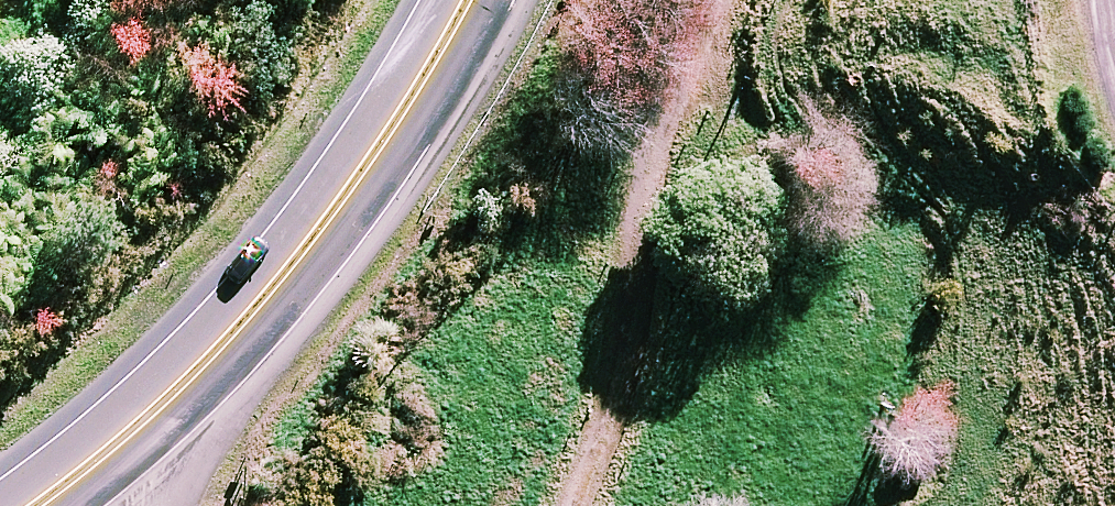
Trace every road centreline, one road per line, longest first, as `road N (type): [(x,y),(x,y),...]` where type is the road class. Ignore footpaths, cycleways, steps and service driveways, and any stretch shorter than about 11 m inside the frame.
road 1 (trunk): [(458,0),(309,218),(76,464),(20,505)]
road 2 (trunk): [(554,0),(519,109),(434,298),(294,505)]
road 3 (track): [(726,0),(512,505)]
road 4 (track): [(184,505),(207,332)]
road 5 (track): [(1114,152),(1082,0)]

